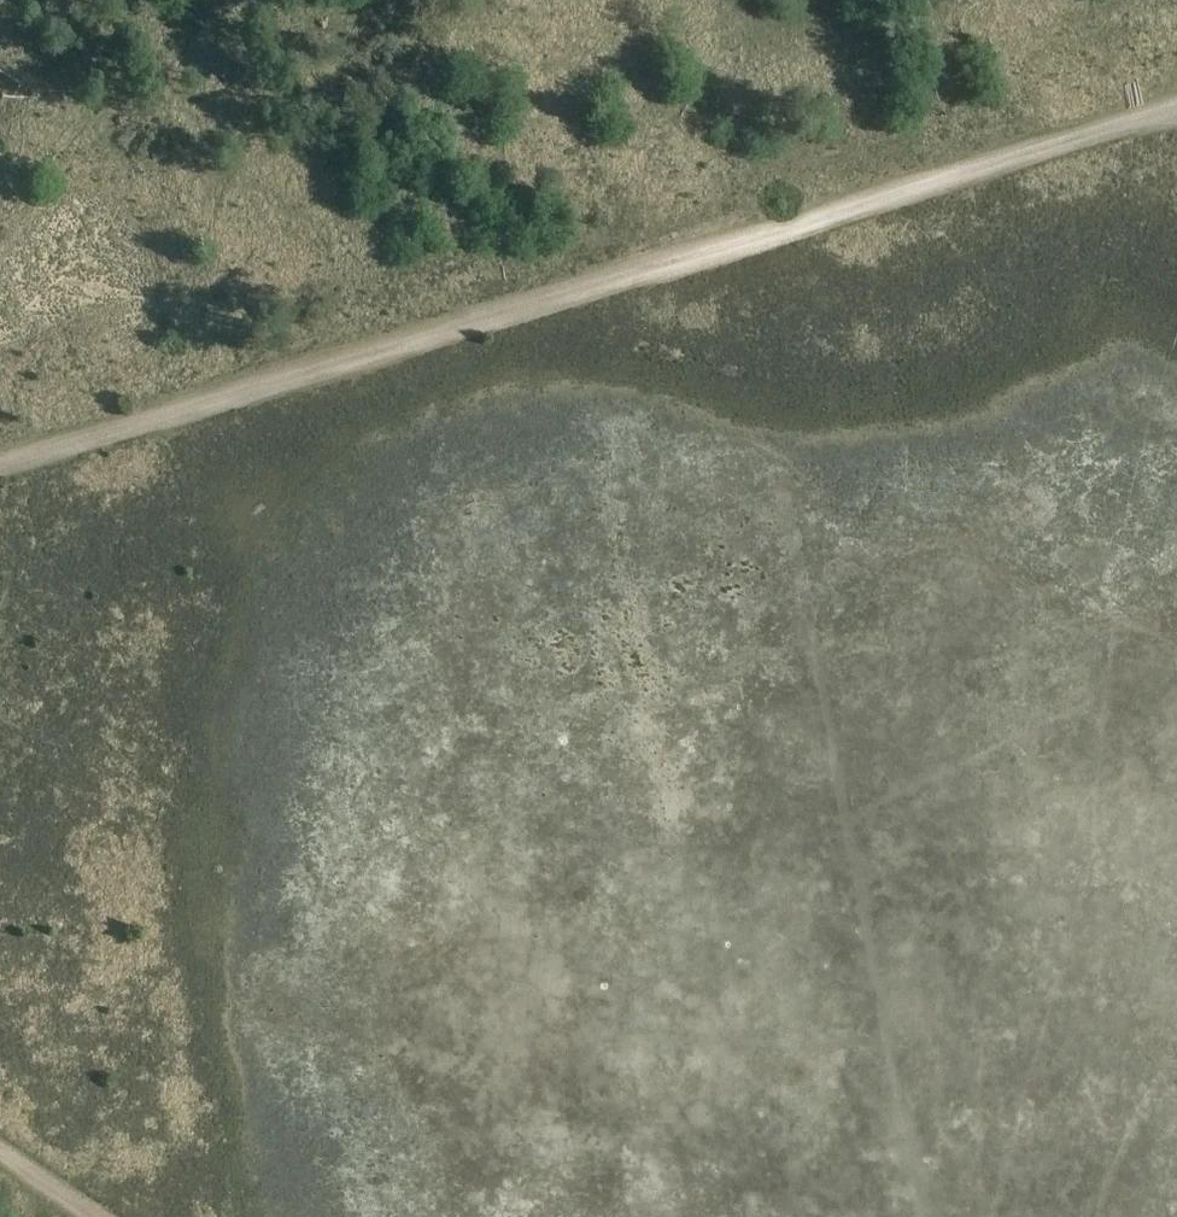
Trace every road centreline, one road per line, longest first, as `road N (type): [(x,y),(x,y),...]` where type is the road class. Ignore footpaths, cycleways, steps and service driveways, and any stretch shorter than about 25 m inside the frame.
road 1 (track): [(0,467),(1176,109)]

